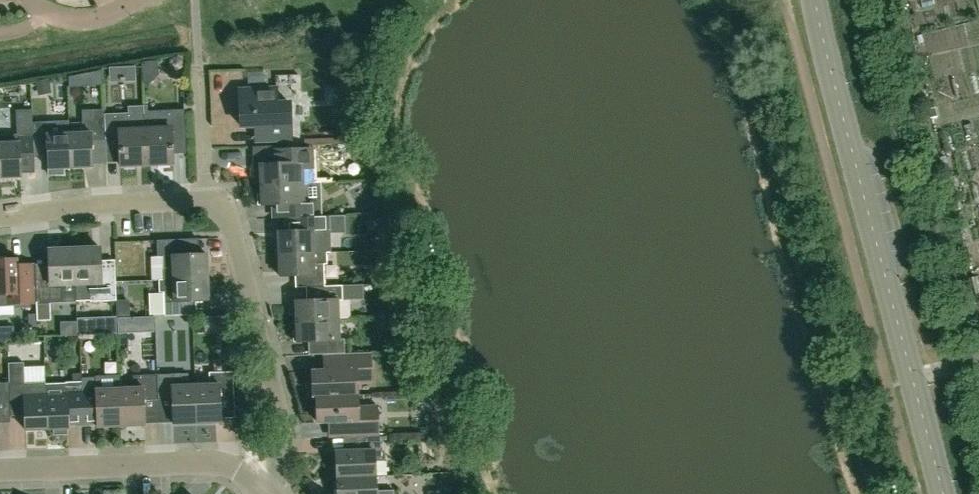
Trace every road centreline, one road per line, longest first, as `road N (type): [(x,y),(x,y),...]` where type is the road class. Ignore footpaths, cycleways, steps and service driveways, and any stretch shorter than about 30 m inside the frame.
road 1 (unclassified): [(943,493),(814,0)]
road 2 (residential): [(260,483),(279,454),(281,414),(233,220),(206,203)]
road 3 (residential): [(260,483),(218,466),(0,472)]
road 4 (residential): [(0,218),(206,203)]
road 5 (residential): [(206,203),(202,62)]
road 6 (residential): [(147,0),(72,24),(29,0)]

